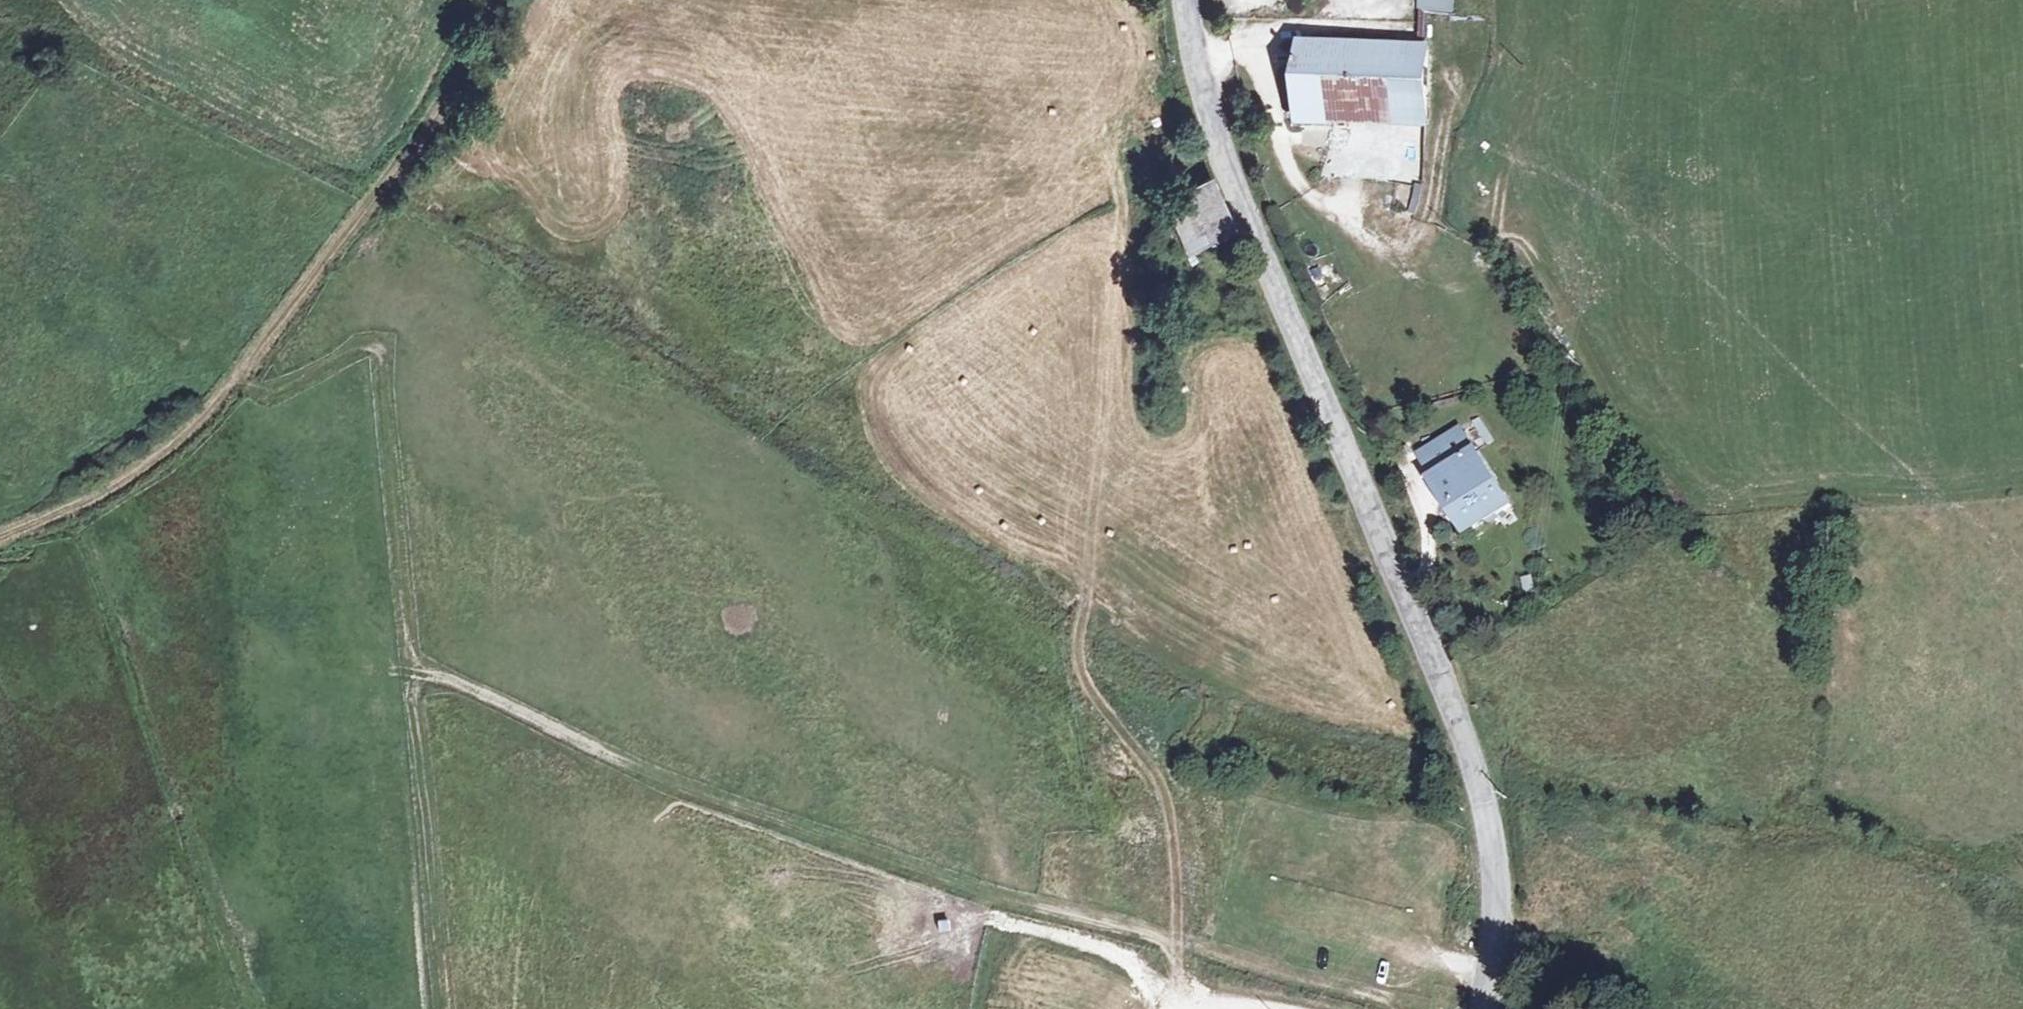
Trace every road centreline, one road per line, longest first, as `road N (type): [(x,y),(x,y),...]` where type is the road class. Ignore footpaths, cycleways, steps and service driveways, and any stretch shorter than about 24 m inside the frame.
road 1 (tertiary): [(1181,0),(1221,159),(1478,768),(1496,858),(1496,939),(1485,1008)]

